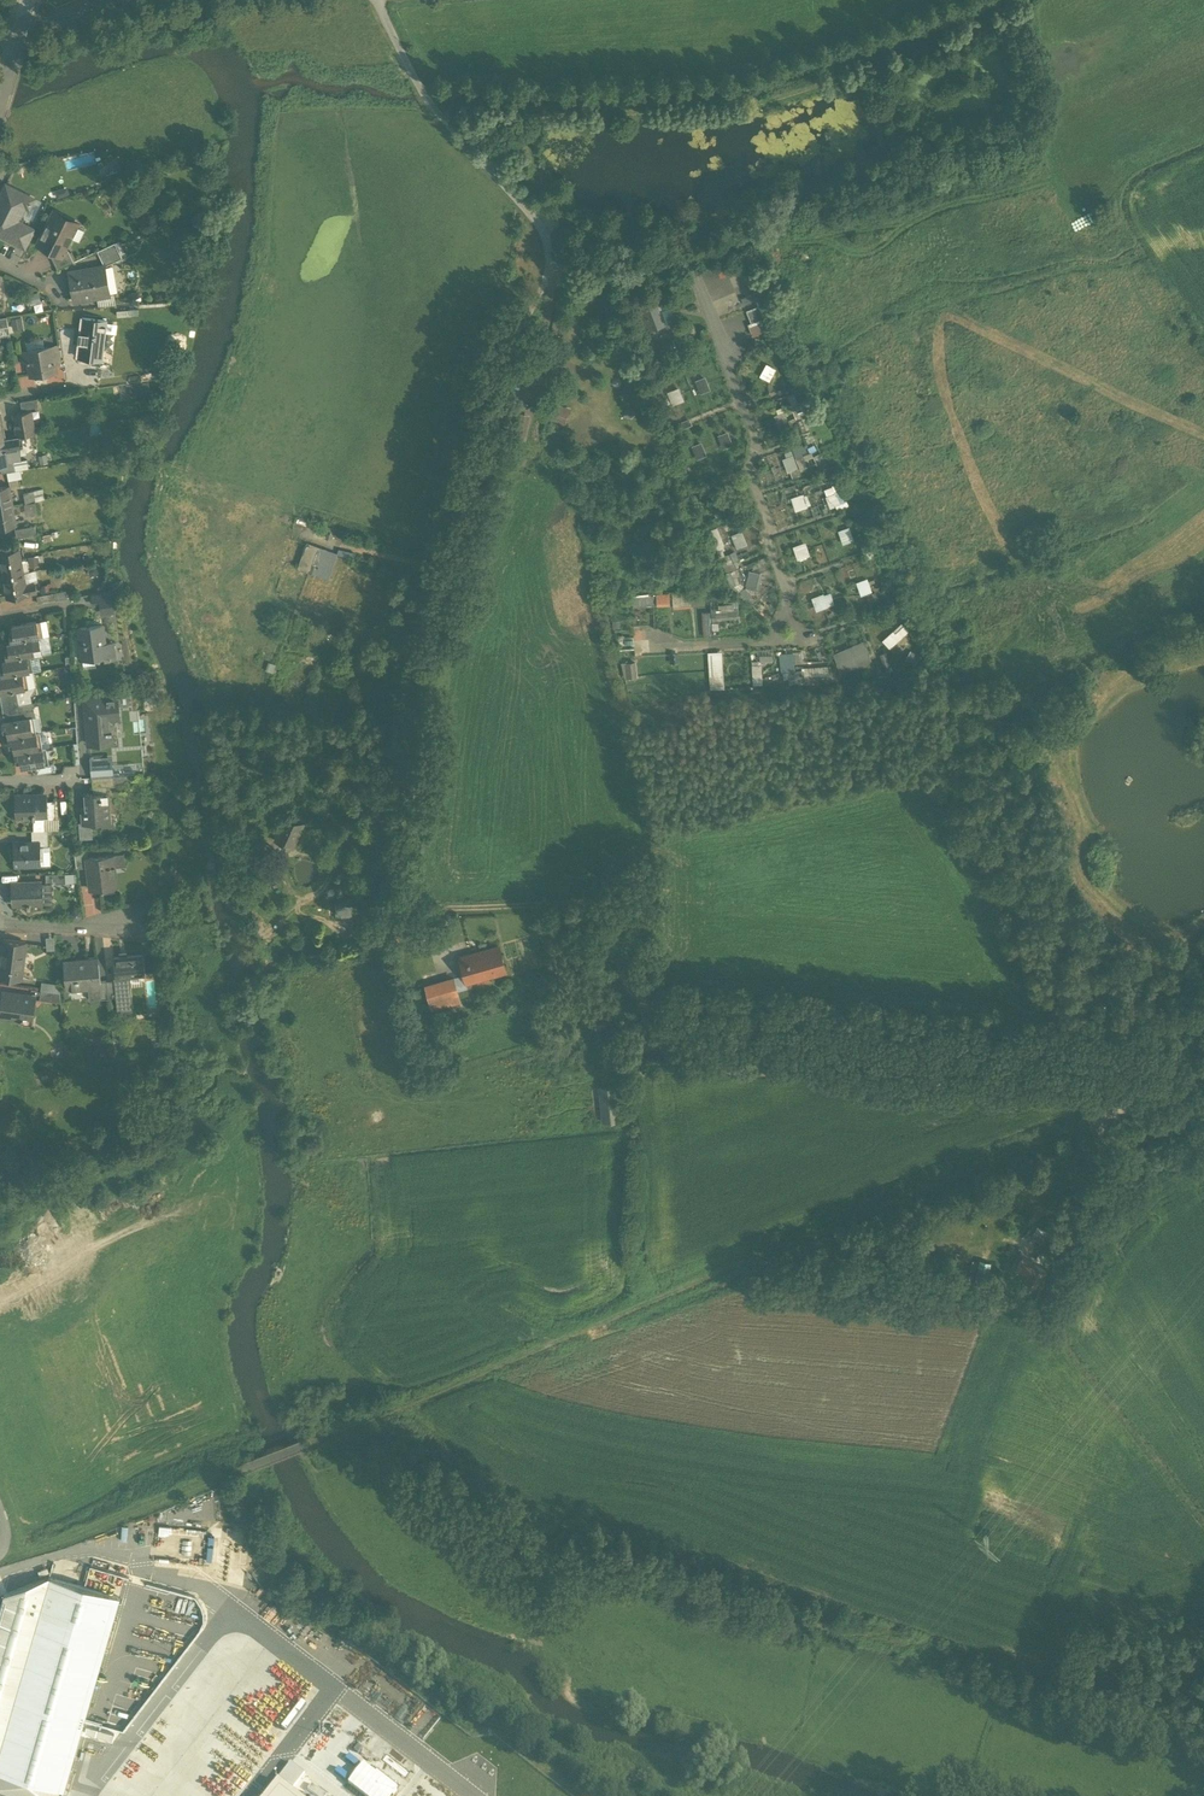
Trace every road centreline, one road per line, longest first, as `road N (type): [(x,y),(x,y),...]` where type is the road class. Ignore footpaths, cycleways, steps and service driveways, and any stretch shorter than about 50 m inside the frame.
road 1 (track): [(453,572),(415,778),(409,887),(417,905),(600,907),(611,922),(621,975),(702,1047),(741,1068),(814,1069),(884,1083),(1052,1078),(1099,1097),(1110,1115)]
road 2 (track): [(307,1441),(1203,1076)]
road 3 (track): [(1110,1115),(1032,1313),(1203,1524)]
road 4 (track): [(734,244),(862,231),(1040,175)]
road 5 (residential): [(548,278),(545,234),(437,111)]
road 6 (unclassified): [(548,278),(734,244)]
road 7 (track): [(1110,1115),(1158,1048),(1203,1008)]
road 8 (residential): [(0,926),(87,930),(132,923)]
road 9 (residential): [(378,0),(437,111)]

